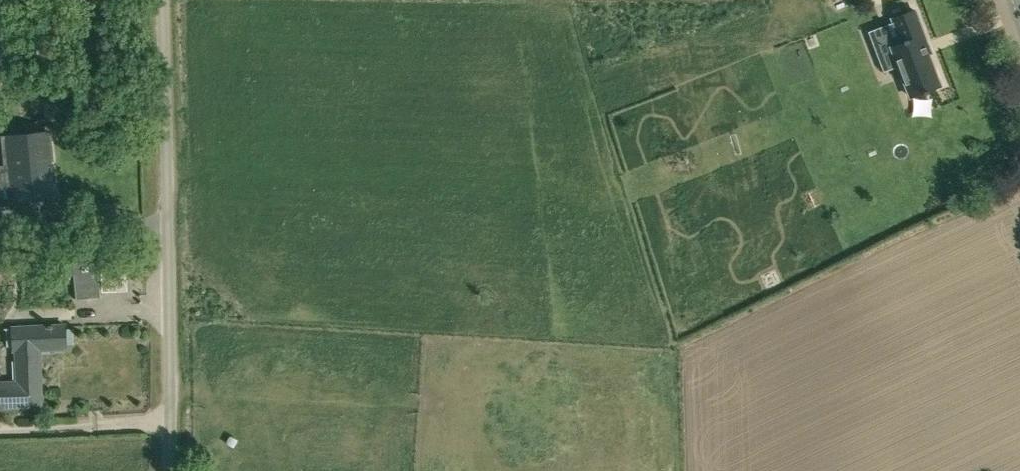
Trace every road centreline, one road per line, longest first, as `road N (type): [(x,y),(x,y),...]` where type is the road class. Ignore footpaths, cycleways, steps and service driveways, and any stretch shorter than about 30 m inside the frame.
road 1 (unclassified): [(172,470),(163,0)]

